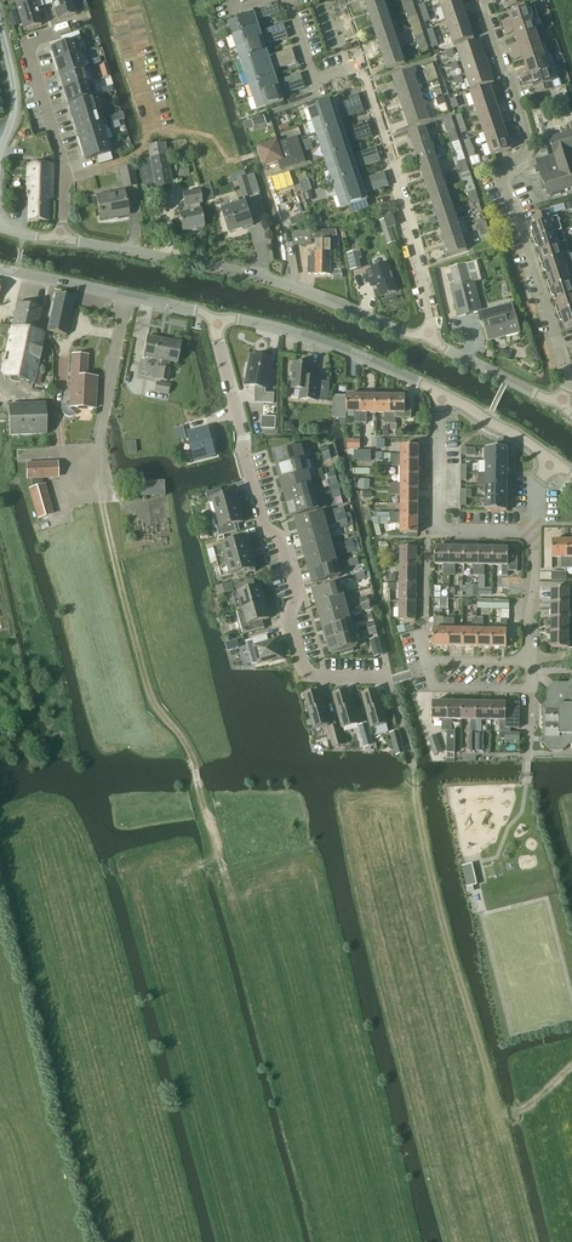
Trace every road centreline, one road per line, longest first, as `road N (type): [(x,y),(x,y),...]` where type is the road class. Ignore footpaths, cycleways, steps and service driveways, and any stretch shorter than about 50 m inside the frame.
road 1 (residential): [(217,318),(307,674),(390,681)]
road 2 (residential): [(561,402),(571,380),(500,177),(530,147),(481,0)]
road 3 (residential): [(427,338),(431,317),(395,162),(364,66),(314,81),(286,0)]
road 4 (track): [(101,487),(152,703),(192,758),(222,867)]
road 5 (unclassified): [(427,338),(247,274),(59,237)]
road 6 (residential): [(59,237),(64,184),(26,44),(73,30)]
road 7 (tertiary): [(217,318),(325,343),(441,400)]
road 8 (residential): [(534,533),(438,530),(441,400)]
road 9 (tertiary): [(0,271),(217,318)]
road 10 (unclassified): [(561,402),(427,338)]
road 11 (residential): [(528,663),(534,533)]
road 12 (tertiary): [(552,461),(441,400)]
road 13 (residential): [(427,663),(431,688),(527,691)]

